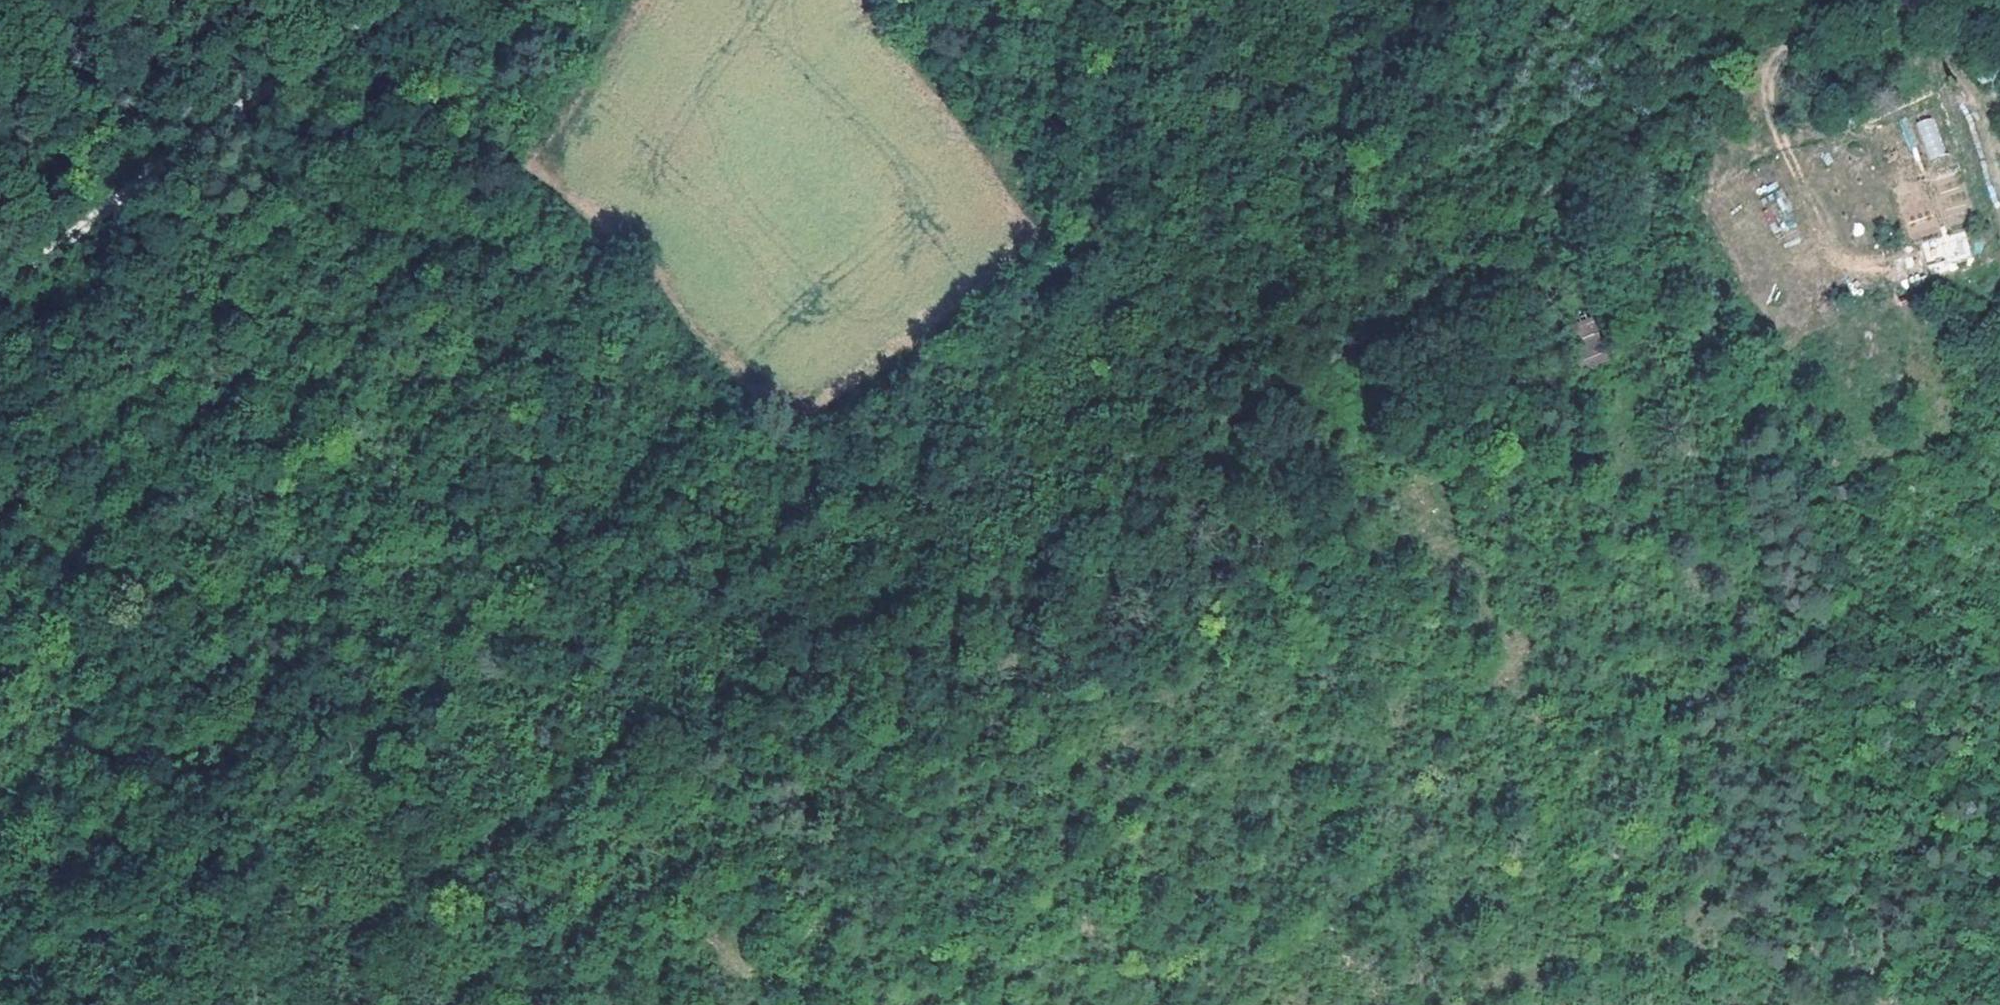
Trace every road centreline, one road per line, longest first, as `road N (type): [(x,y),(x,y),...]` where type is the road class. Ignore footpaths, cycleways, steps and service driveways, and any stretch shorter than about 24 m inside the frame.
road 1 (track): [(373,0),(0,289)]
road 2 (track): [(1909,0),(1770,53)]

